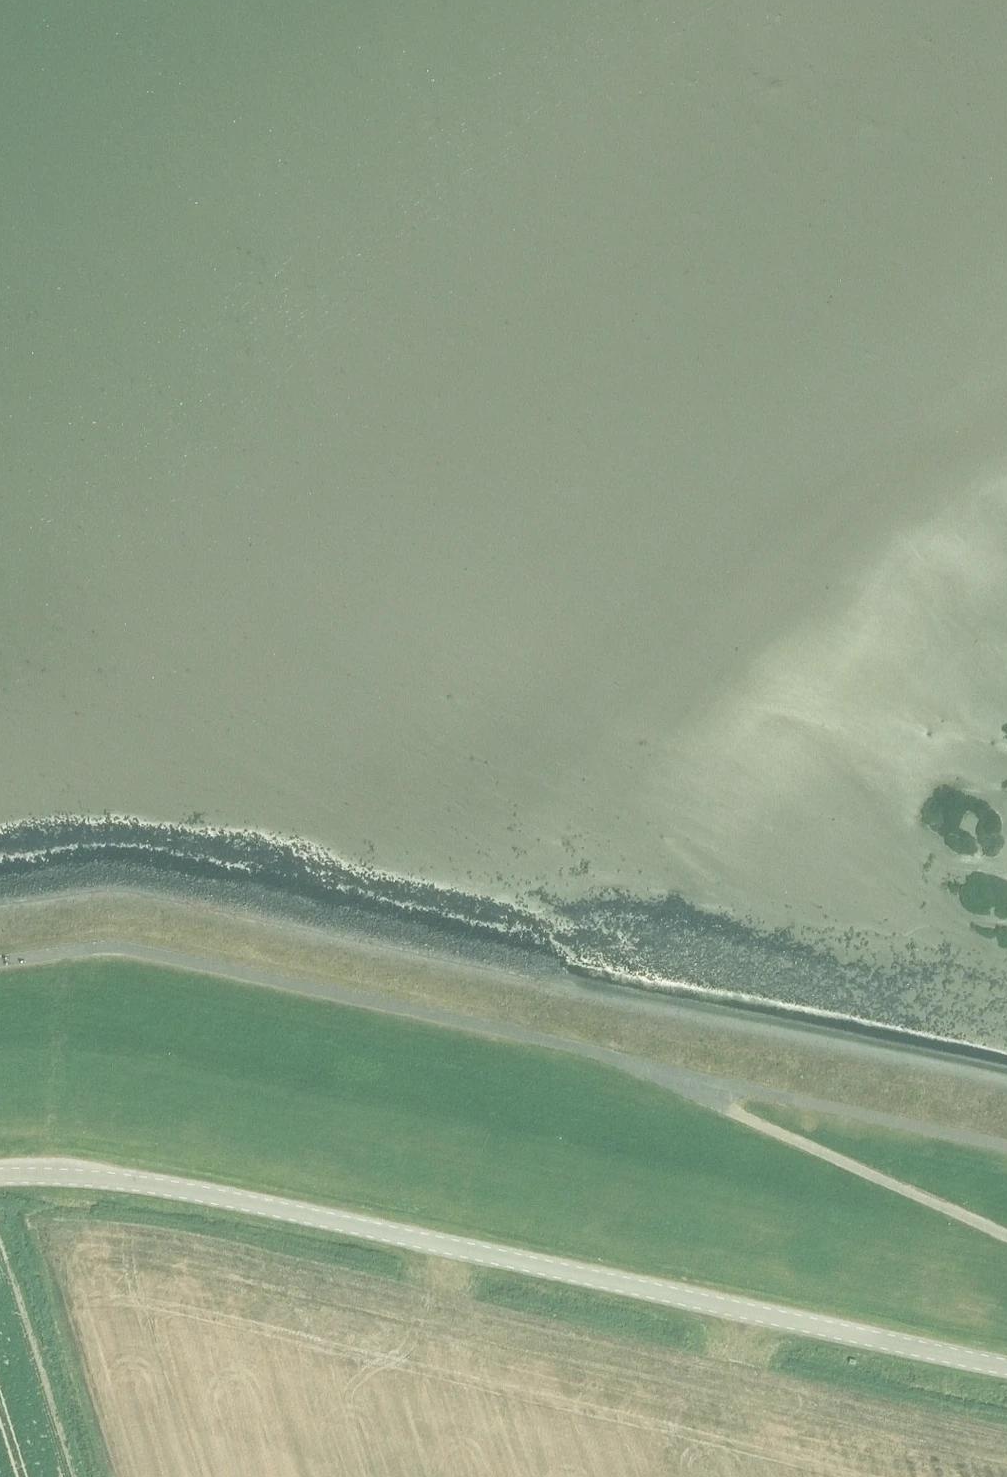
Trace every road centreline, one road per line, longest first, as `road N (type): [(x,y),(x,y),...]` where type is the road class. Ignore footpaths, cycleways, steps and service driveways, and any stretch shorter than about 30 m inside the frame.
road 1 (tertiary): [(0,1177),(67,1176),(241,1202),(1006,1367)]

